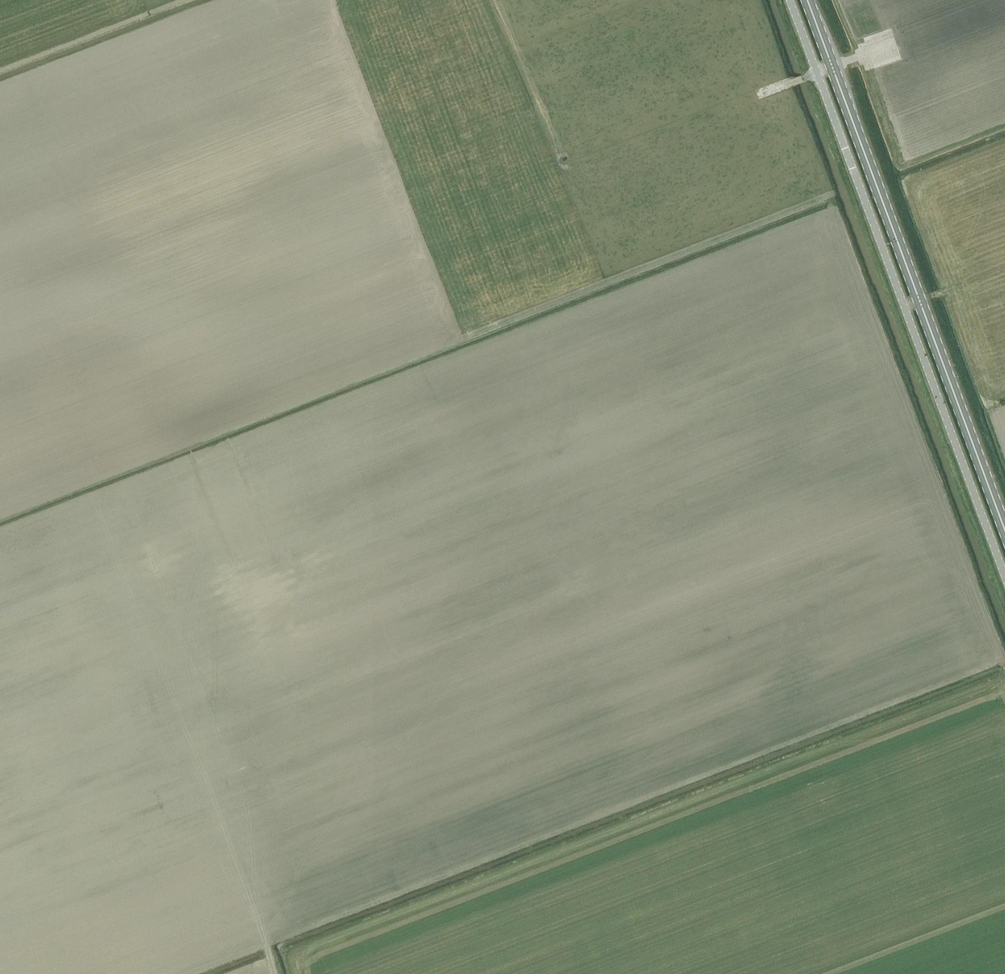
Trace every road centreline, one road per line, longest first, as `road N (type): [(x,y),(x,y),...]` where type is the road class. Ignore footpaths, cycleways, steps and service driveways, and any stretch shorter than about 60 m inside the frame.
road 1 (unclassified): [(1004,575),(791,0)]
road 2 (primary): [(1004,524),(810,0)]
road 3 (track): [(497,0),(565,162)]
road 4 (track): [(759,95),(898,42)]

